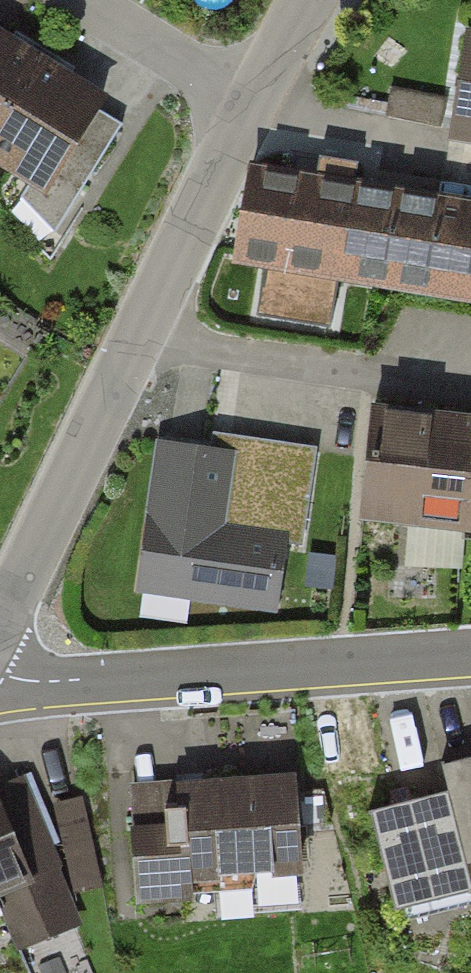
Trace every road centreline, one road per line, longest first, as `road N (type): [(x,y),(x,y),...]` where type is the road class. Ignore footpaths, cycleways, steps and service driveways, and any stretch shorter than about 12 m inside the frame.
road 1 (unclassified): [(252,101),(0,623)]
road 2 (unclassified): [(0,669),(42,683),(470,654)]
road 3 (residential): [(252,101),(82,0)]

